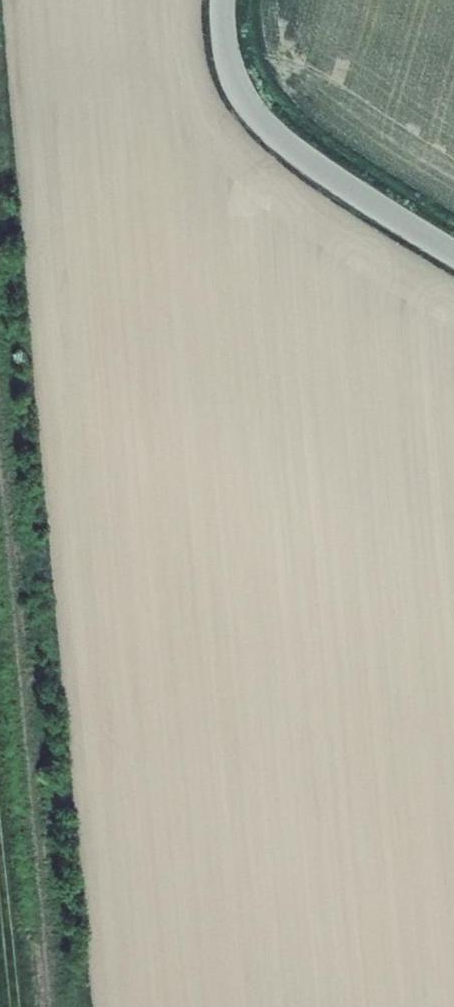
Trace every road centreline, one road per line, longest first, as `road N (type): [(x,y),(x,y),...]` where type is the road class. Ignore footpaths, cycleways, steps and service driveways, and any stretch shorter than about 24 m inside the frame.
road 1 (tertiary): [(453,255),(269,129),(234,73),(224,0)]
road 2 (track): [(0,809),(18,1006)]

